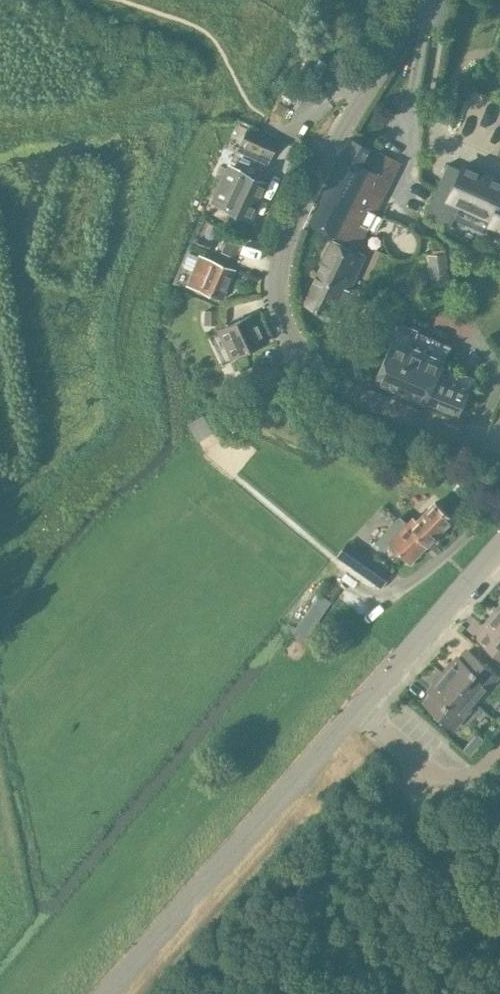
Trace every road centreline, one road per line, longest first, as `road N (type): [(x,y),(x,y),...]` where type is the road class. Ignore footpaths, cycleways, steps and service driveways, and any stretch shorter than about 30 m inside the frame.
road 1 (tertiary): [(499,443),(384,407),(338,383),(288,330),(279,301),(287,240),(314,179),(420,0)]
road 2 (tertiary): [(356,708),(106,993)]
road 3 (tertiary): [(499,542),(356,708)]

